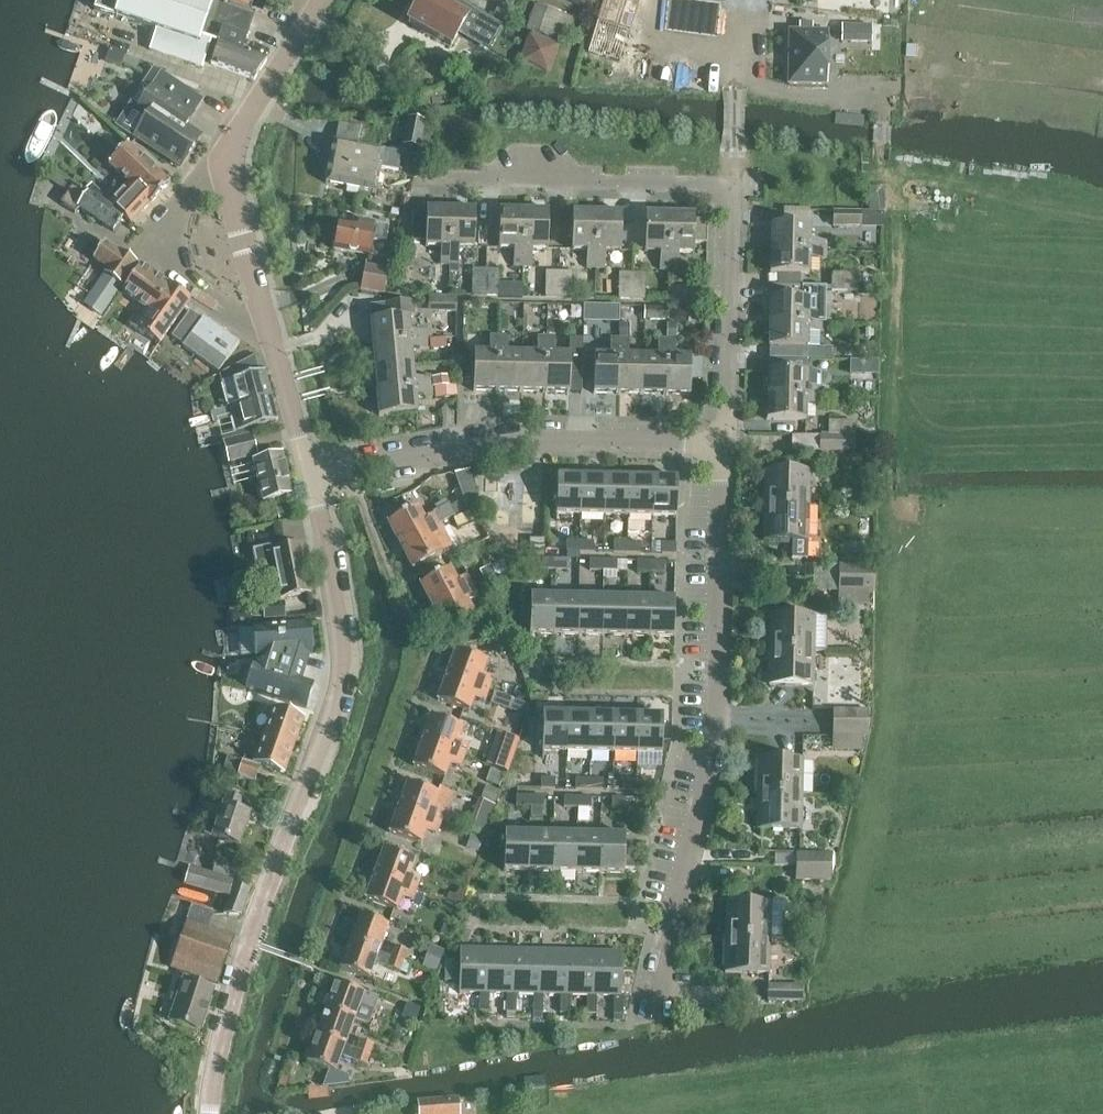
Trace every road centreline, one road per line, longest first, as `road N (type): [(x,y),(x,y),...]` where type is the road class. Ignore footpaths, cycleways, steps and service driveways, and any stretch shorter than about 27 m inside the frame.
road 1 (tertiary): [(211,1113),(250,944),(337,701),(344,647),(317,478)]
road 2 (residential): [(652,1014),(719,739),(724,447)]
road 3 (residential): [(317,478),(543,444),(724,447)]
road 4 (residential): [(733,185),(423,176)]
road 5 (residential): [(724,447),(733,185)]
road 6 (residential): [(275,345),(208,300),(185,278),(176,255),(188,206),(232,147)]
road 7 (tertiary): [(275,345),(238,215),(232,147)]
road 8 (tertiary): [(232,147),(322,0)]
road 9 (tertiary): [(317,478),(275,345)]

